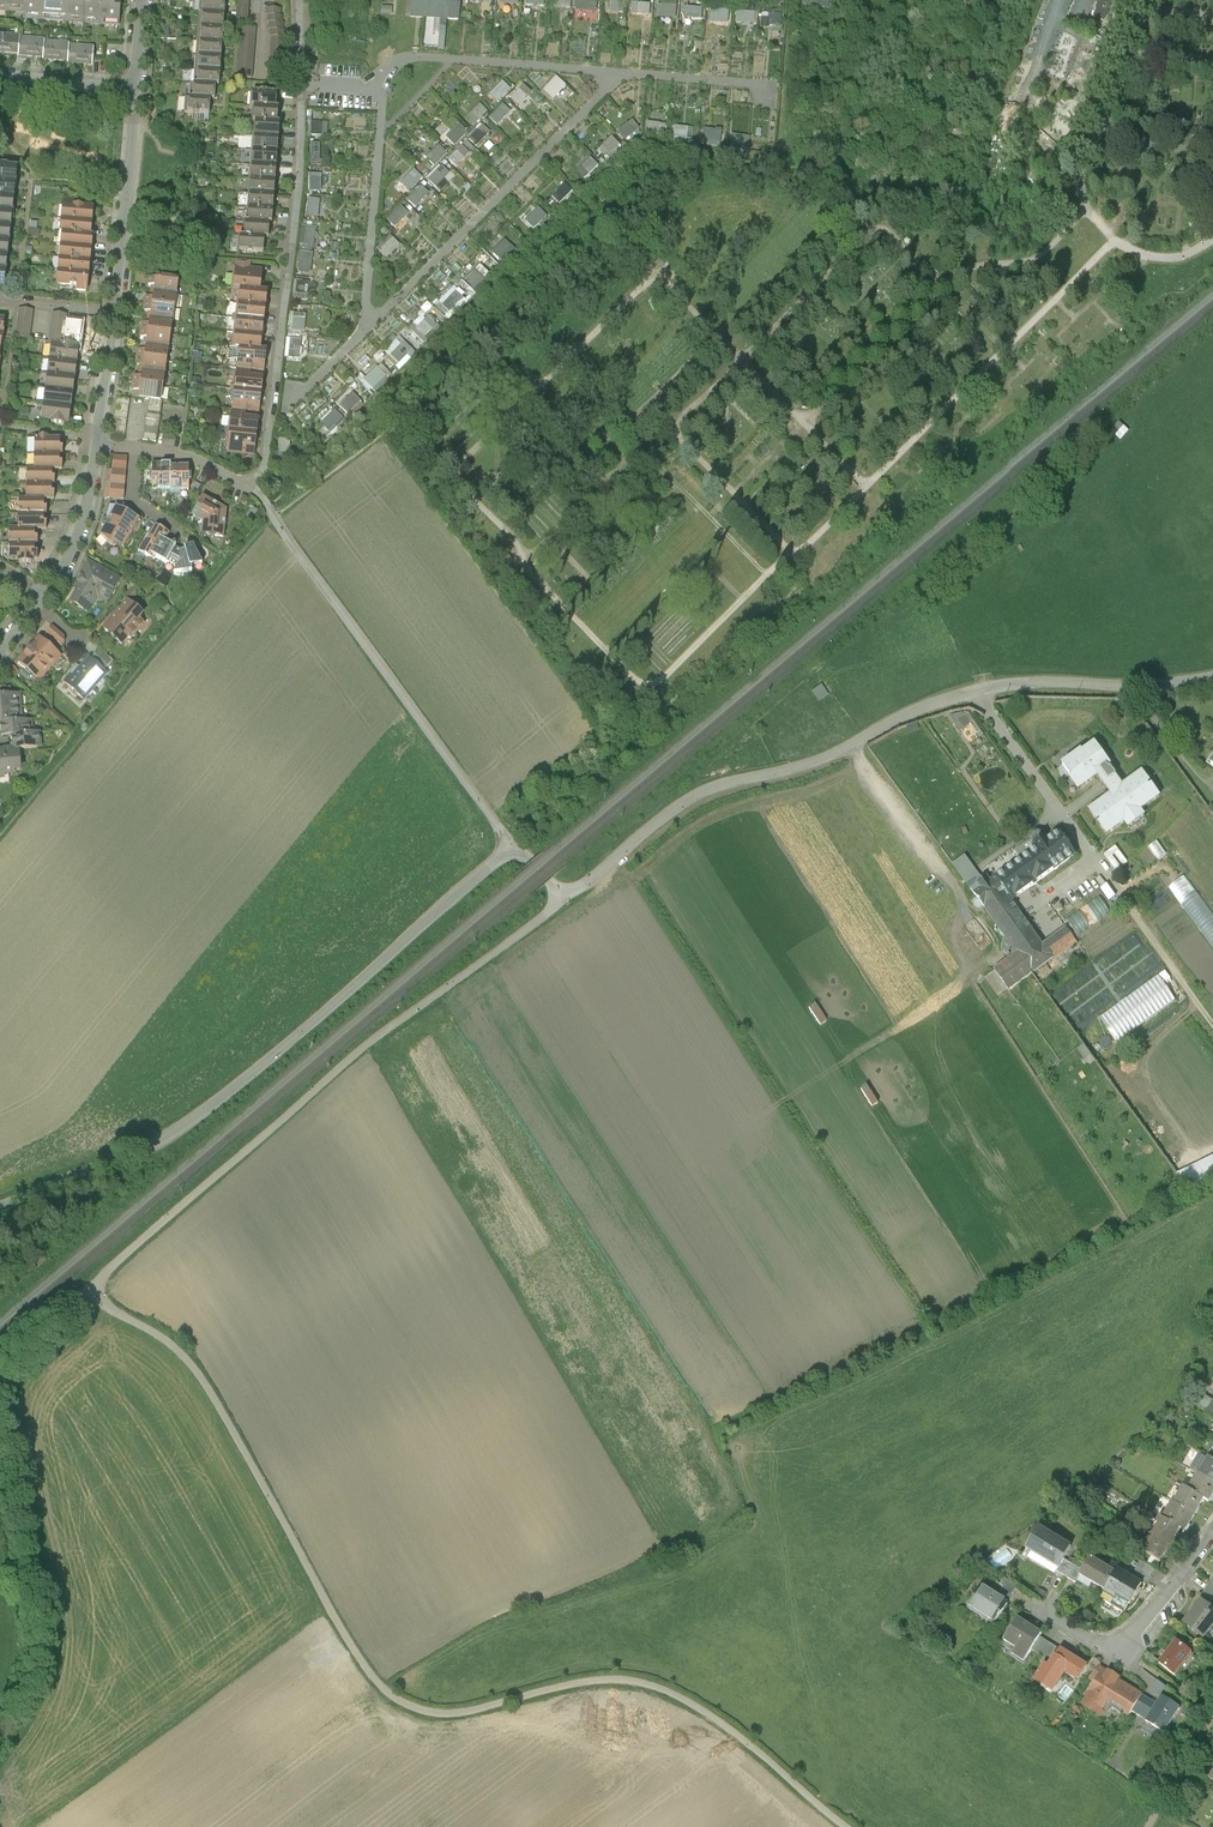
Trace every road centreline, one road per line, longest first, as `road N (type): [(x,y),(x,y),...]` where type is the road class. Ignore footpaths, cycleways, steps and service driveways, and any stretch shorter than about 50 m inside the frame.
road 1 (track): [(92,1284),(109,1306),(162,1334),(192,1363),(359,1656),(409,1708),(463,1714),(558,1685),(645,1682),(710,1714),(849,1826)]
road 2 (unclassified): [(1212,676),(1020,683),(923,708),(815,761),(708,790),(566,896)]
road 3 (unclassified): [(0,1206),(124,1155),(200,1112),(358,985),(499,854),(527,857),(566,896)]
road 4 (track): [(566,896),(360,1050),(92,1284)]
road 5 (residential): [(299,0),(292,253),(263,465),(252,485)]
road 6 (track): [(273,515),(511,851)]
road 7 (residential): [(1212,1537),(1127,1645),(1093,1643),(1033,1608)]
road 8 (track): [(0,1489),(30,1625),(25,1669),(0,1716)]
road 9 (residential): [(116,307),(134,89)]
road 10 (track): [(1093,856),(1212,1019)]
road 11 (residential): [(44,594),(83,518),(98,440)]
road 12 (residential): [(0,73),(134,89)]
road 13 (residential): [(98,440),(116,307)]
road 14 (track): [(92,1284),(17,1349),(0,1376)]
road 15 (residential): [(252,485),(195,455),(139,445)]

